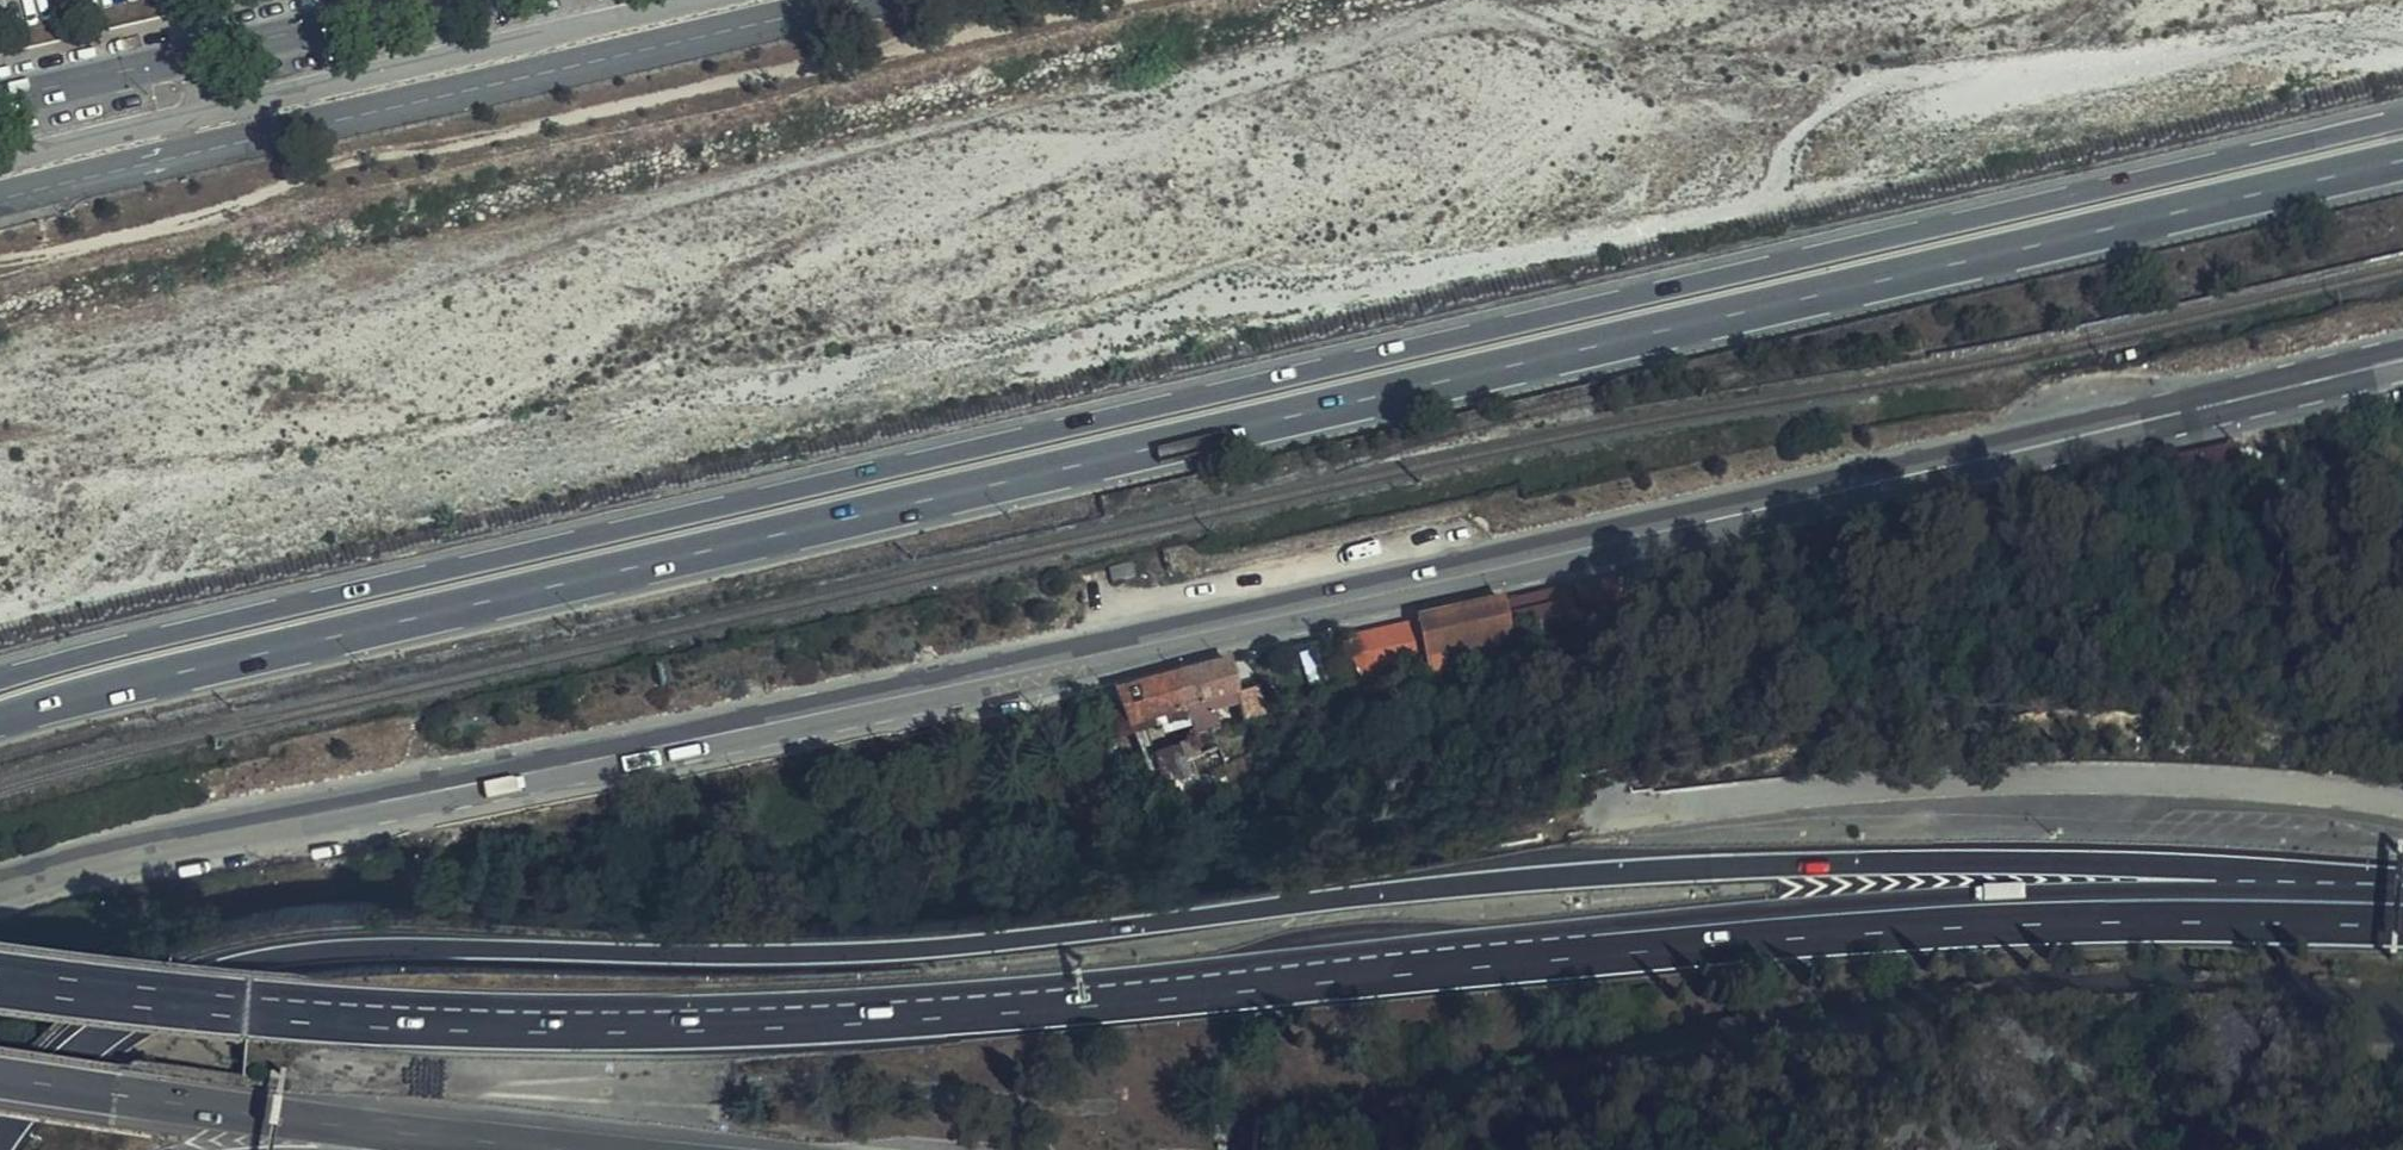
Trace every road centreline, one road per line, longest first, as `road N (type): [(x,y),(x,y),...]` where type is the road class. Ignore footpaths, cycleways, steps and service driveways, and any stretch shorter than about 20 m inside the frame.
road 1 (motorway): [(2402,887),(2293,870),(1838,863),(1404,890),(934,944),(318,949),(178,982),(121,1015),(79,1043),(0,1137)]
road 2 (primary): [(0,724),(459,608),(2402,164)]
road 3 (primary): [(2402,123),(0,681)]
road 4 (tertiary): [(2402,358),(947,687),(0,887)]
road 5 (motorway): [(2402,912),(1974,911),(788,1019),(427,1018),(250,1008),(0,978)]
road 6 (tertiary): [(0,197),(864,0)]
road 7 (motorway): [(0,1078),(559,1149)]
road 8 (tertiary): [(421,0),(0,100)]

